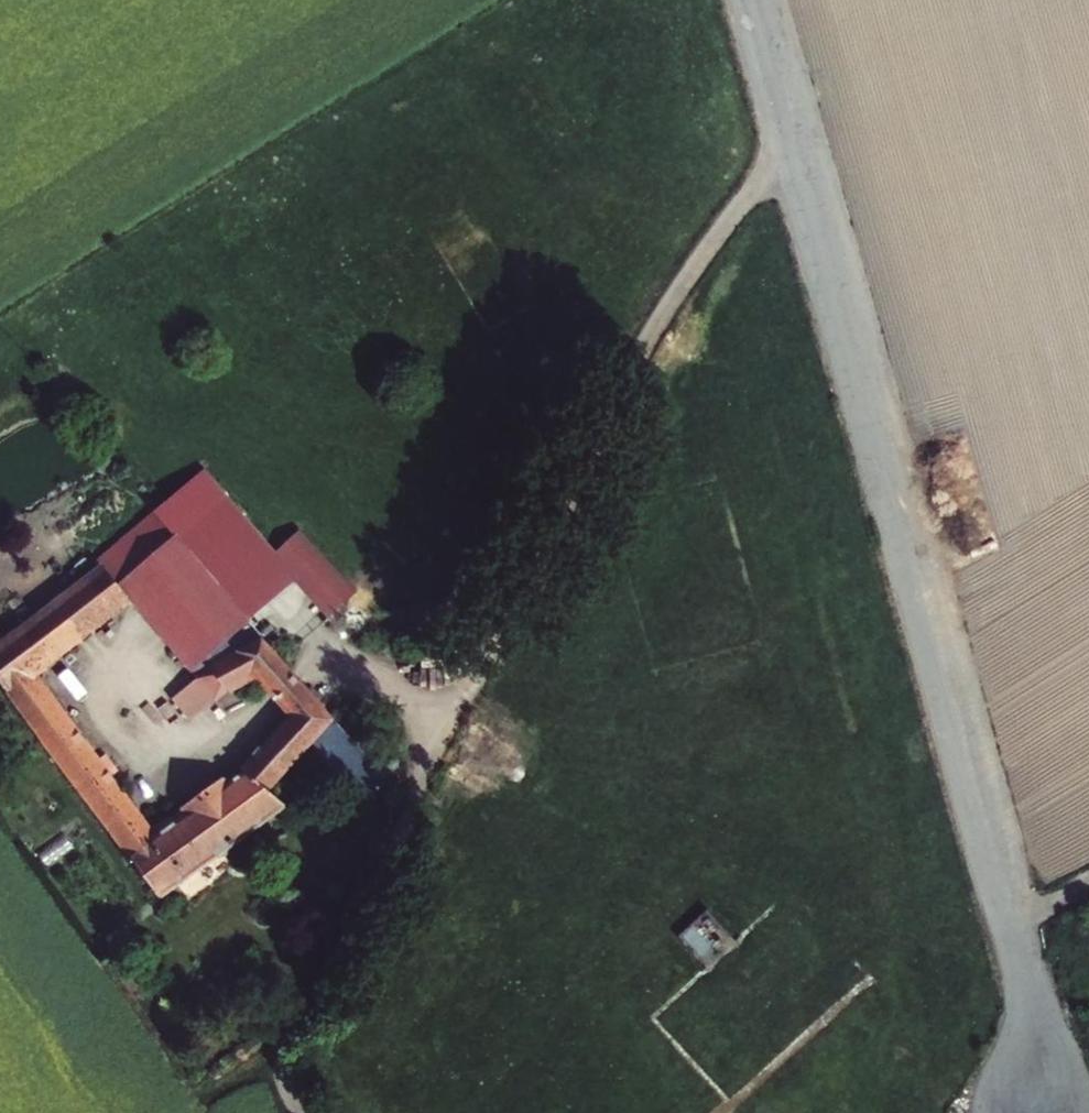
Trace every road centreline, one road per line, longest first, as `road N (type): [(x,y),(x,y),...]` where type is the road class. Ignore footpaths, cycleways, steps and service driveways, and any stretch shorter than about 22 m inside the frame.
road 1 (track): [(798,139),(677,294),(457,699),(388,871),(283,1053),(295,1112)]

